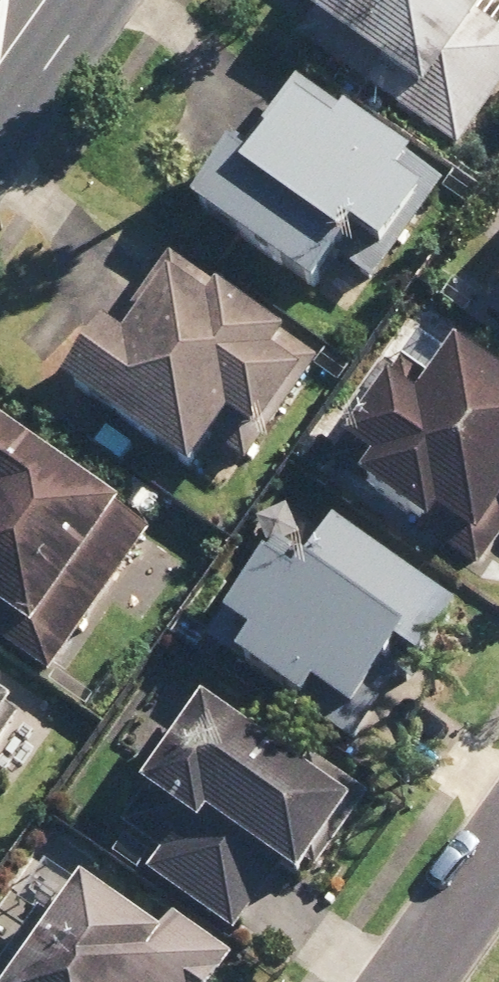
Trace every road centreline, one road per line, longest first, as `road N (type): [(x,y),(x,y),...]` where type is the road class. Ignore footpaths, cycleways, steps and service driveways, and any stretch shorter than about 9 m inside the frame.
road 1 (residential): [(498,857),(409,981)]

